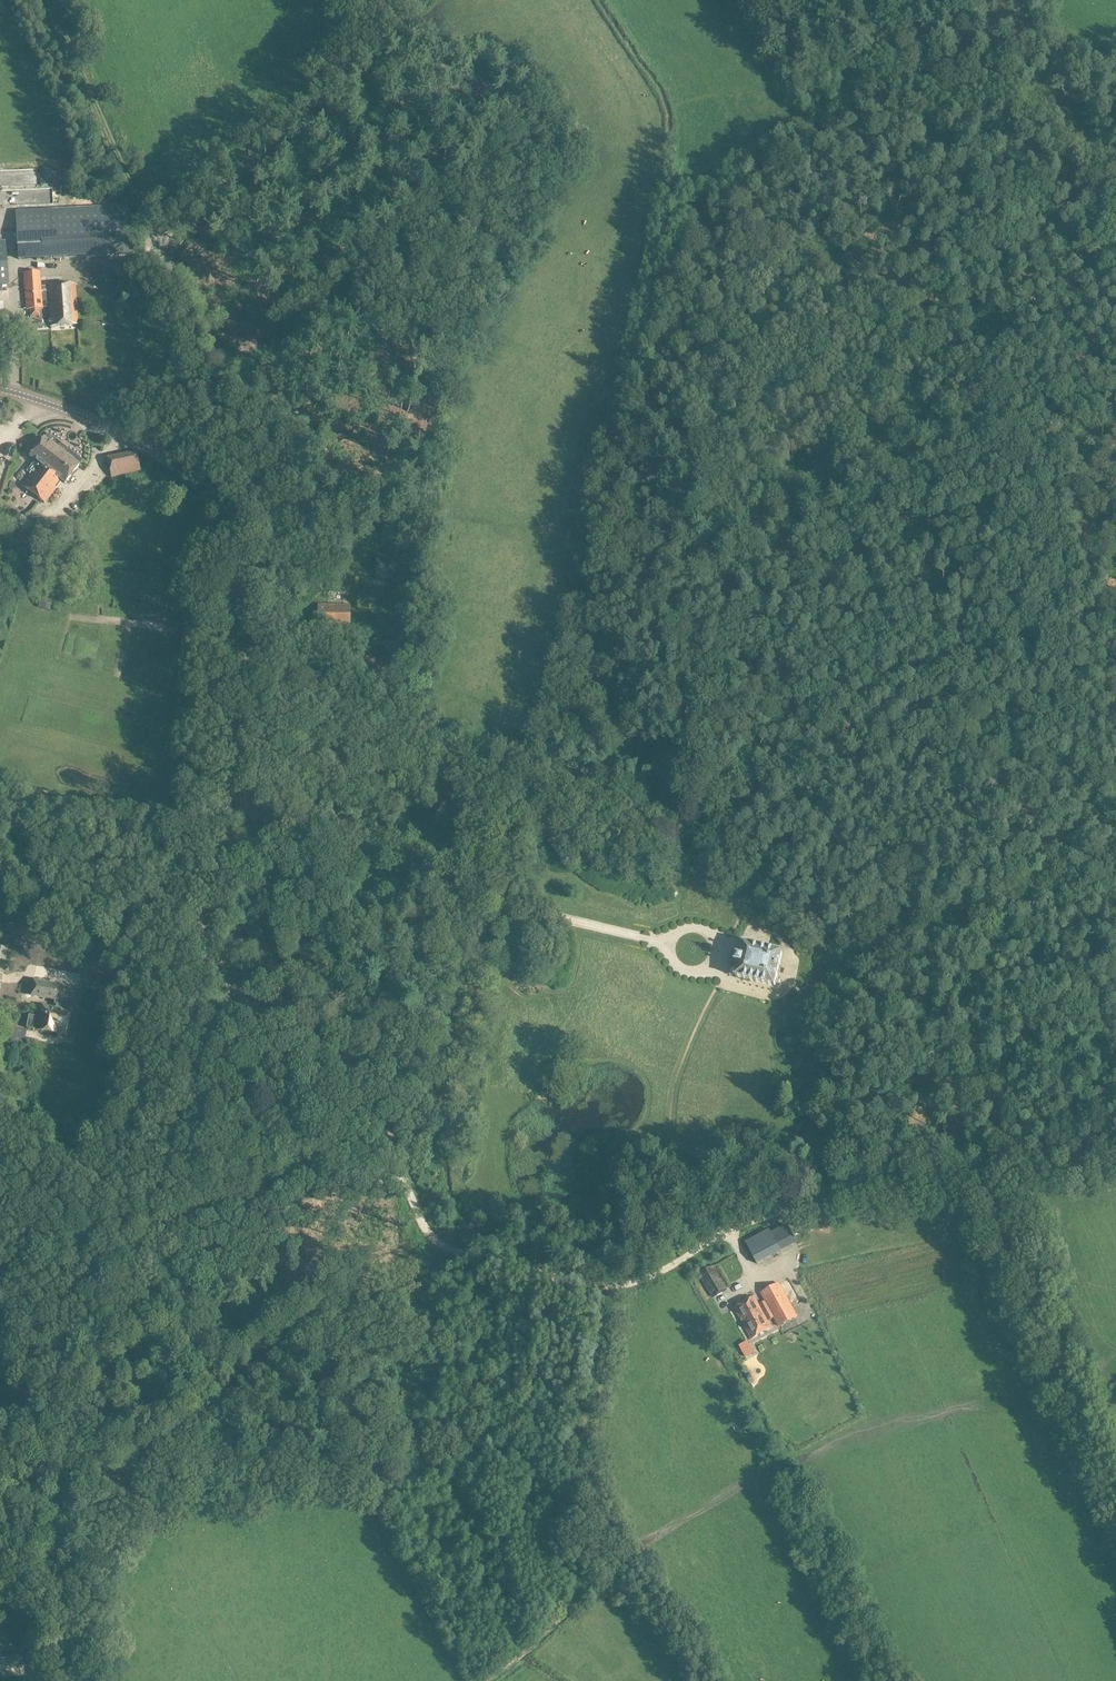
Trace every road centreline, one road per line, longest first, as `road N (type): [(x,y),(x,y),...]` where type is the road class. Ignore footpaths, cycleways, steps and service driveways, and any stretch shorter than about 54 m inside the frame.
road 1 (tertiary): [(68,1680),(62,1497),(168,1165),(191,1061),(248,646),(234,531),(210,497),(144,444)]
road 2 (track): [(1067,1381),(755,1476),(638,1551),(520,1659),(484,1680)]
road 3 (tertiary): [(144,444),(211,388),(161,249),(408,0)]
road 4 (track): [(630,1293),(629,1284),(600,1287),(446,1248),(395,1173),(168,1165)]
road 5 (track): [(1115,1146),(775,1212),(629,1284)]
road 6 (track): [(154,1210),(89,1095),(71,1044),(73,1012),(83,979),(207,933)]
road 7 (track): [(976,1172),(1115,1492)]
road 8 (track): [(1115,311),(1041,69),(1030,0)]
road 9 (track): [(161,249),(49,0)]
road 10 (track): [(490,901),(260,847)]
road 11 (track): [(208,924),(82,858),(76,831),(48,845)]
road 12 (track): [(246,660),(174,630),(74,617)]
road 13 (track): [(4,390),(16,359),(11,215)]
road 14 (track): [(1100,1149),(1115,987)]
road 15 (tertiary): [(144,444),(0,390)]
road 16 (track): [(164,257),(14,267)]

